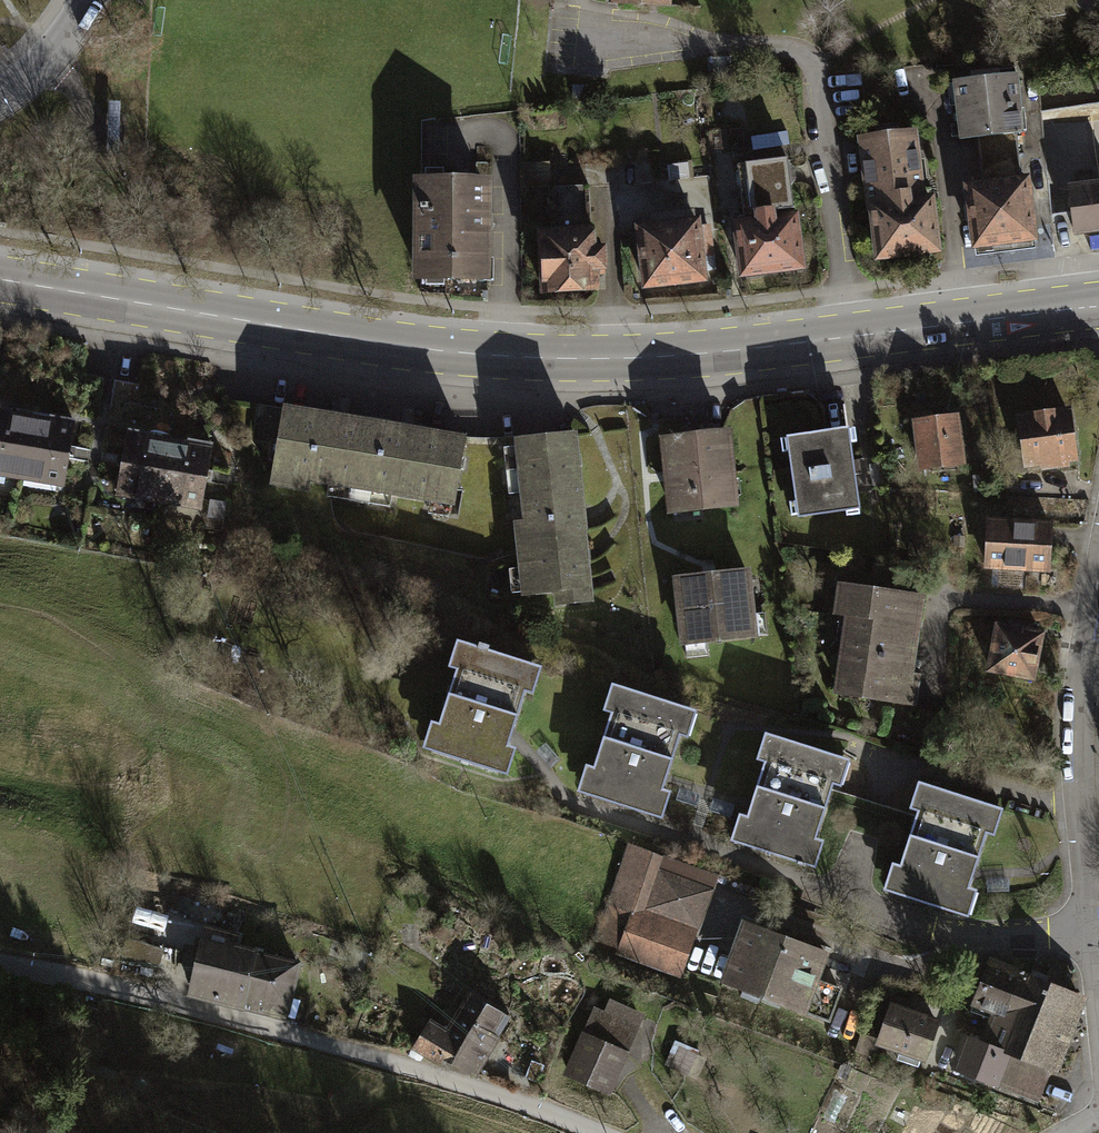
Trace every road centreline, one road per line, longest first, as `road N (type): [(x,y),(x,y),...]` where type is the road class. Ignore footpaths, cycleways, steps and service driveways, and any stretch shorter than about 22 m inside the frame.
road 1 (primary): [(1098,307),(708,356),(617,359),(429,350),(0,278)]
road 2 (residential): [(90,984),(539,1109),(594,1132)]
road 3 (residential): [(1098,562),(1073,724),(1098,991)]
road 4 (residential): [(0,92),(36,64),(86,0)]

